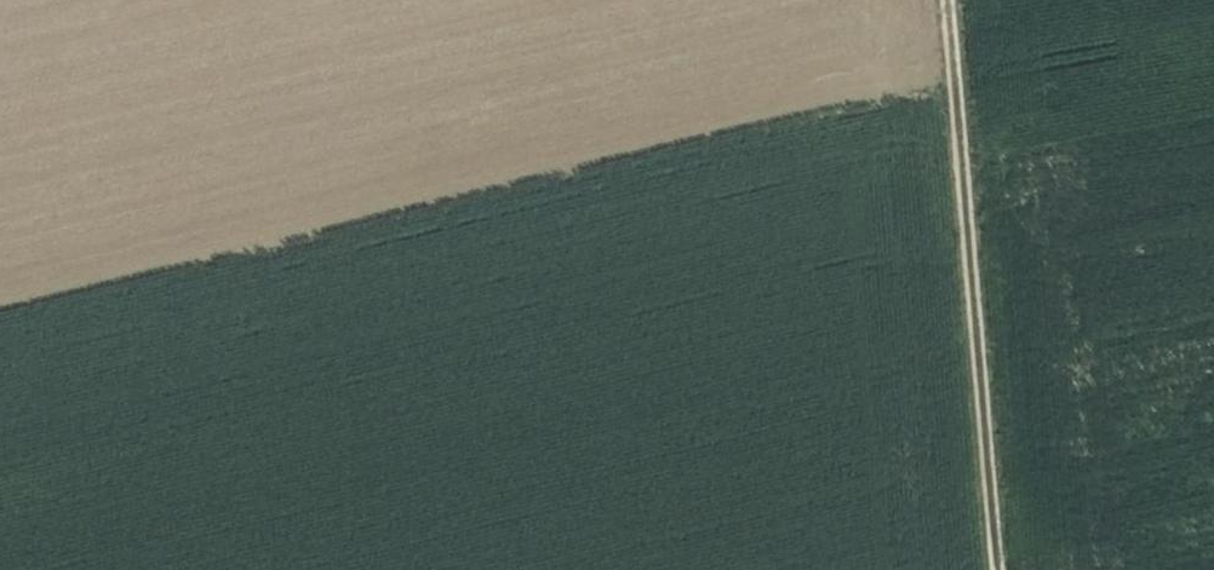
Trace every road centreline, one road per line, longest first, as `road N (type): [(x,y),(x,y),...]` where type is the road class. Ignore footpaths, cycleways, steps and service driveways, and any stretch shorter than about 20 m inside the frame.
road 1 (track): [(995,569),(952,0)]

